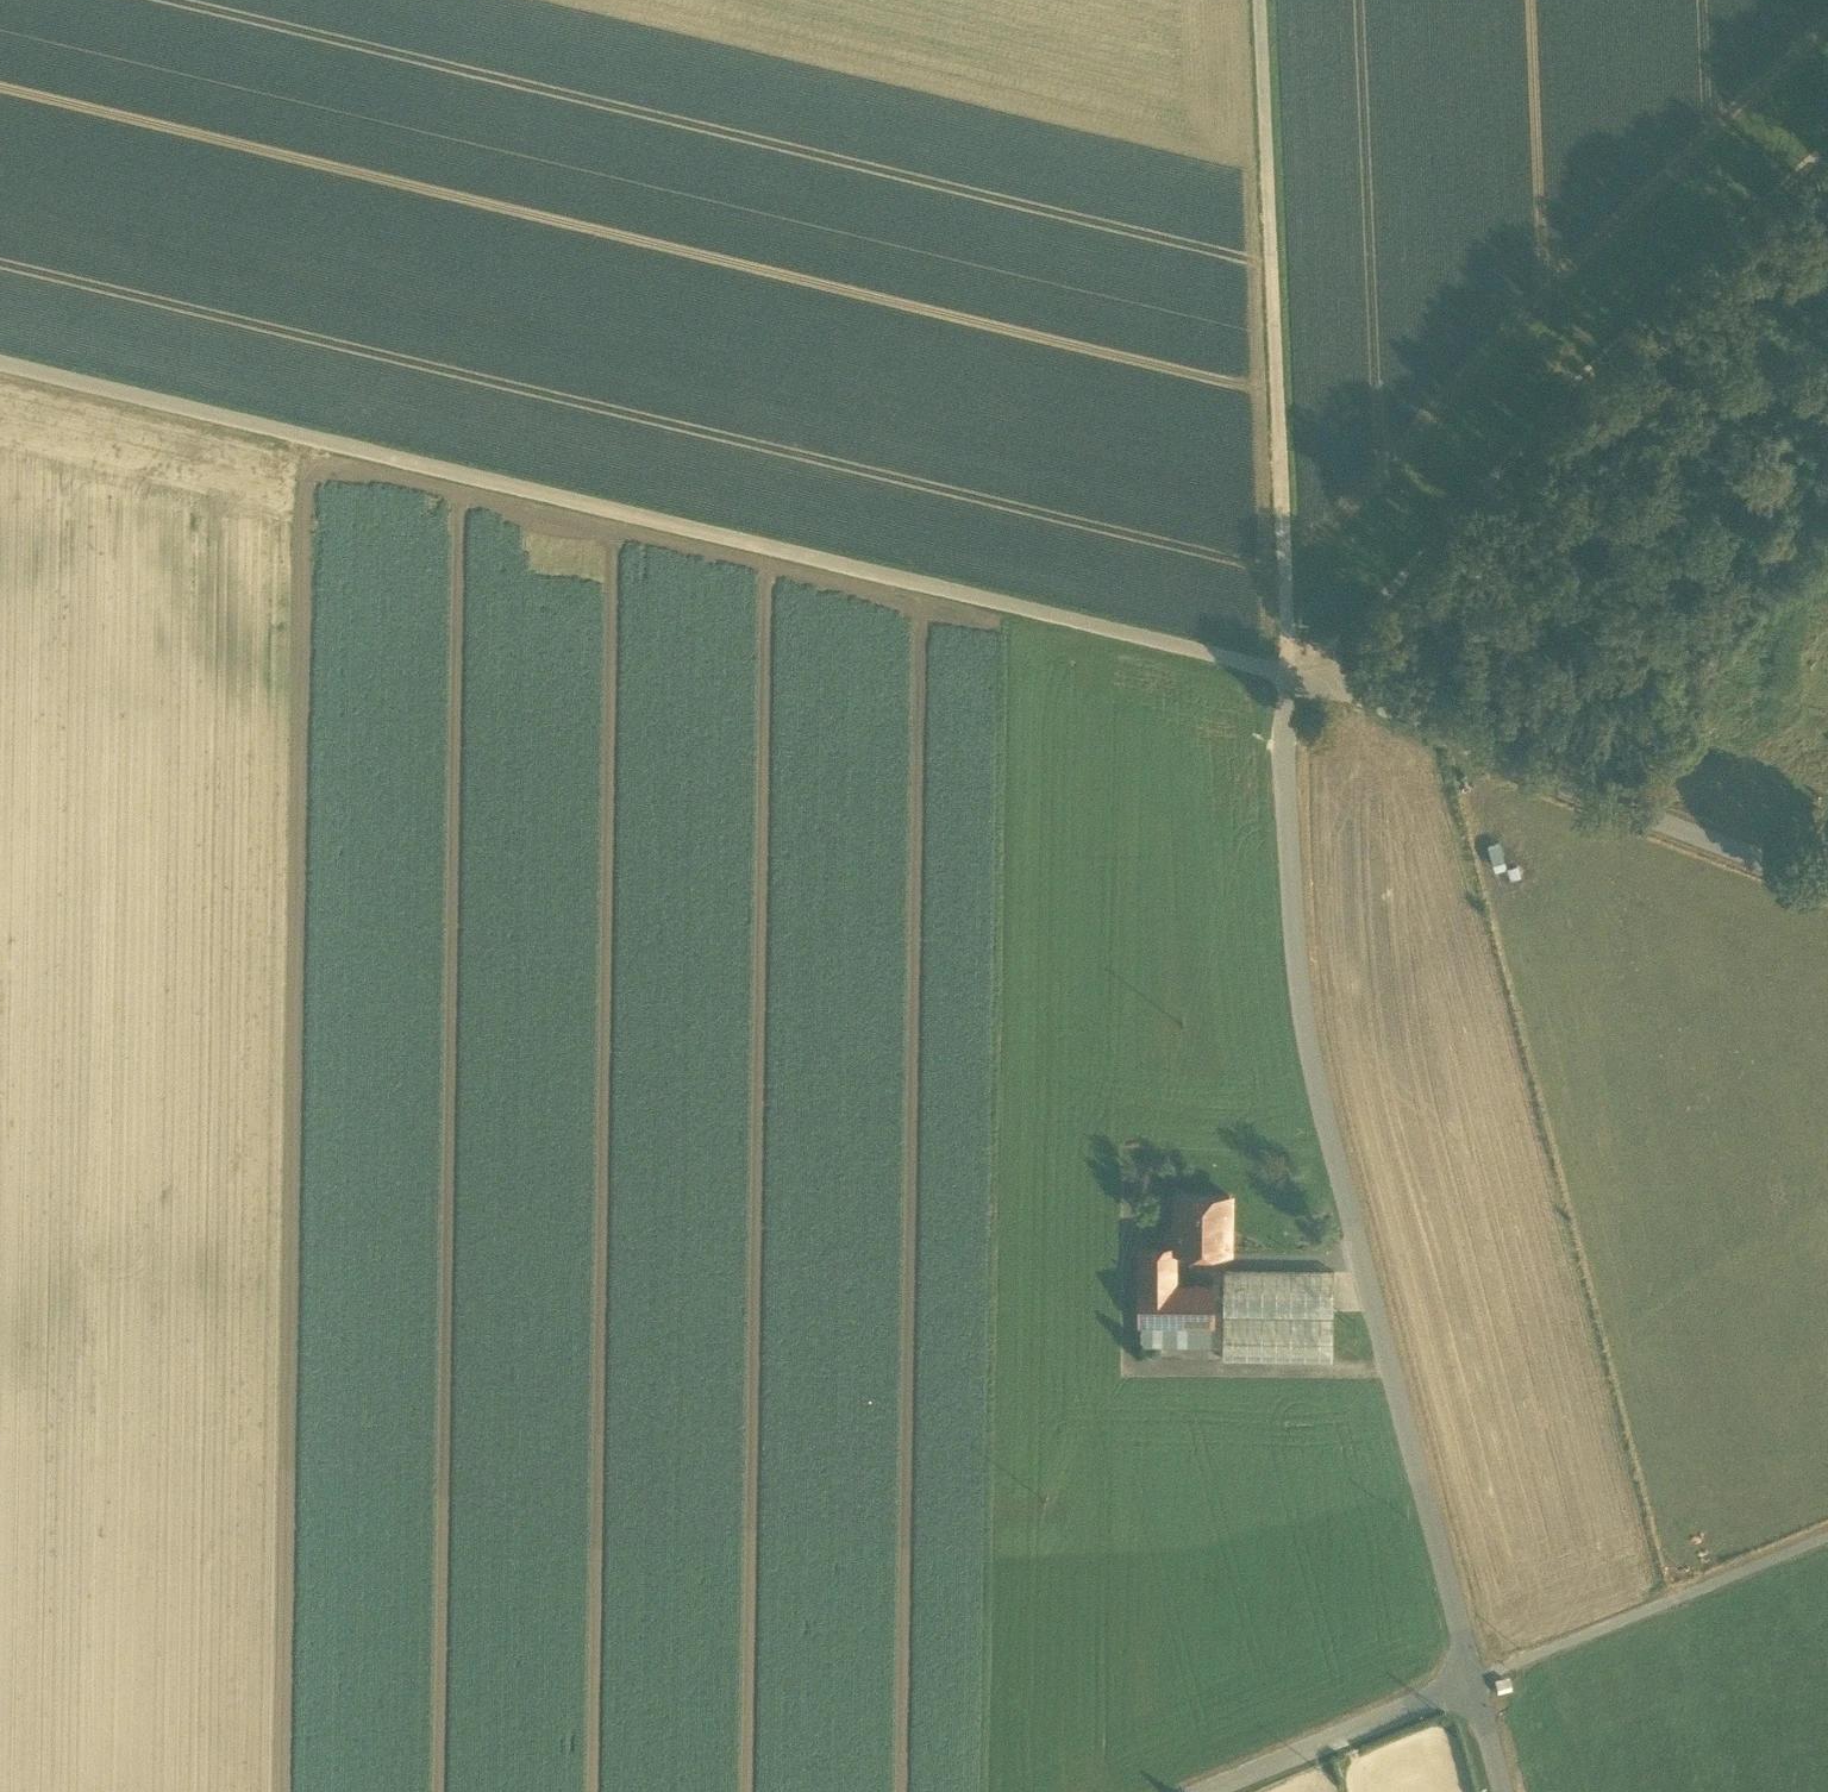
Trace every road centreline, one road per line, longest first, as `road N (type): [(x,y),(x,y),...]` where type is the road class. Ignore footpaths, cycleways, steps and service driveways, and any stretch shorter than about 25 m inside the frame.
road 1 (track): [(1288,670),(0,361)]
road 2 (residential): [(1471,1681),(1328,1136),(1299,968),(1284,739),(1288,670)]
road 3 (track): [(1288,670),(1320,665),(1598,377),(1827,160)]
road 4 (track): [(1261,0),(1288,670)]
road 5 (residential): [(1827,886),(1288,670)]
road 6 (track): [(1827,1535),(1471,1681)]
road 7 (residential): [(1471,1681),(1207,1791)]

